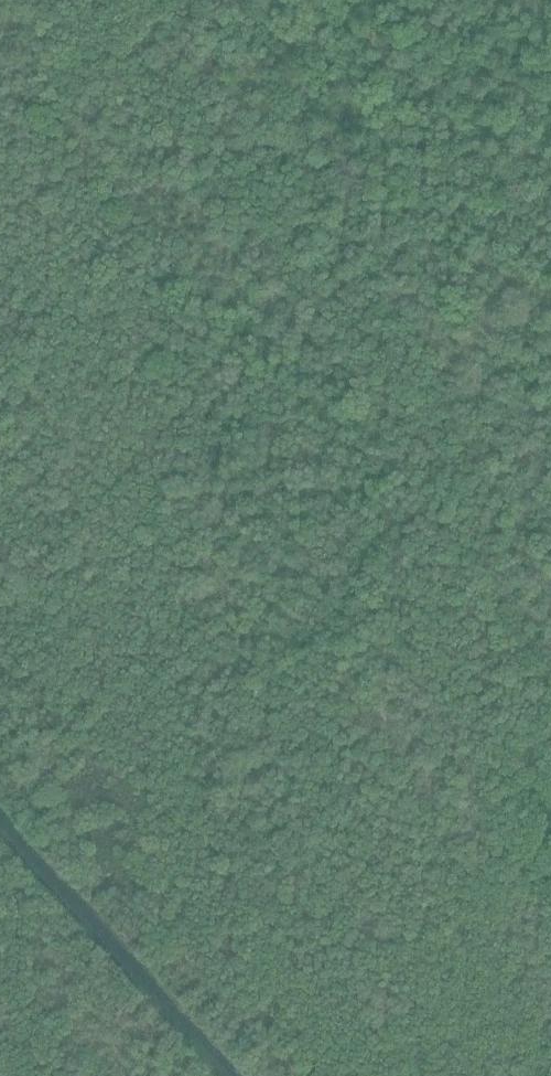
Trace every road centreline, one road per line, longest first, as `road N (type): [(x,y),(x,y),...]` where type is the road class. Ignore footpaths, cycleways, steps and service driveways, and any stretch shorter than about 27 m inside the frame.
road 1 (track): [(241,1075),(0,806)]

